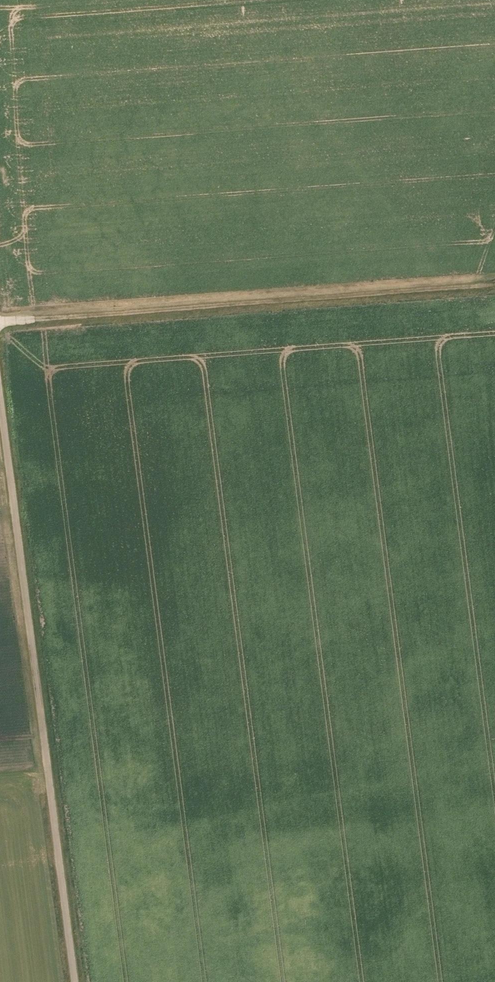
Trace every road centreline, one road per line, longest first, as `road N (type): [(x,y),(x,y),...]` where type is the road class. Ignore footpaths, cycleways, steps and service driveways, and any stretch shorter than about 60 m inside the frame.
road 1 (unclassified): [(75,981),(0,405)]
road 2 (track): [(0,321),(494,284)]

